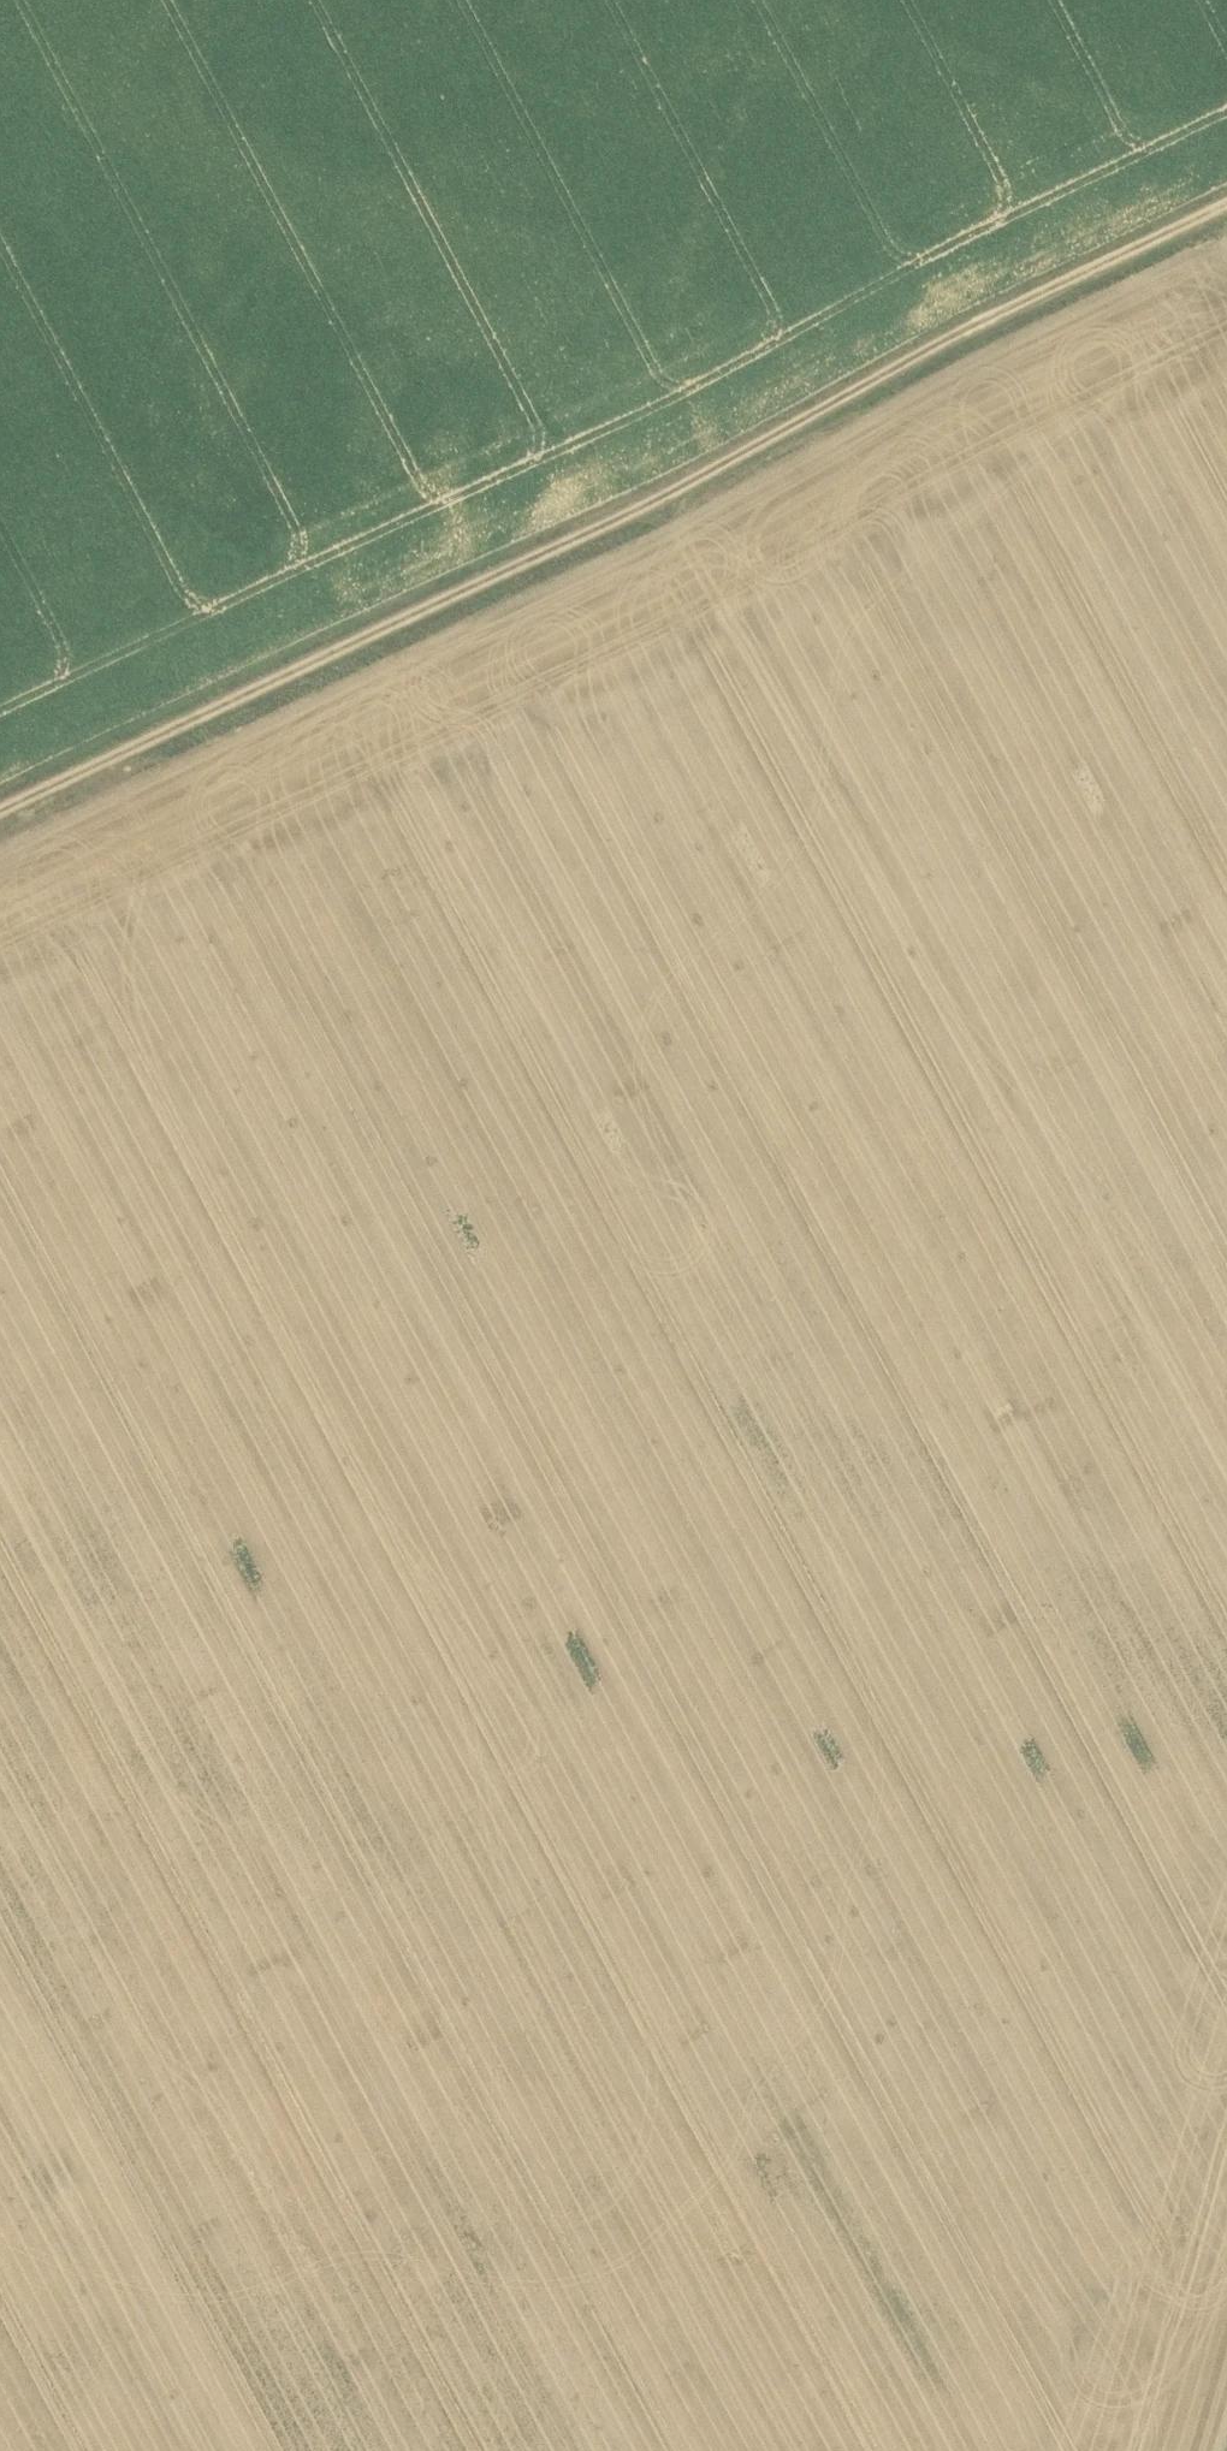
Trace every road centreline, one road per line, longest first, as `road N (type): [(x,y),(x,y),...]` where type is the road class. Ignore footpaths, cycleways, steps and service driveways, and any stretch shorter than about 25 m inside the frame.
road 1 (track): [(0,777),(1226,193)]

